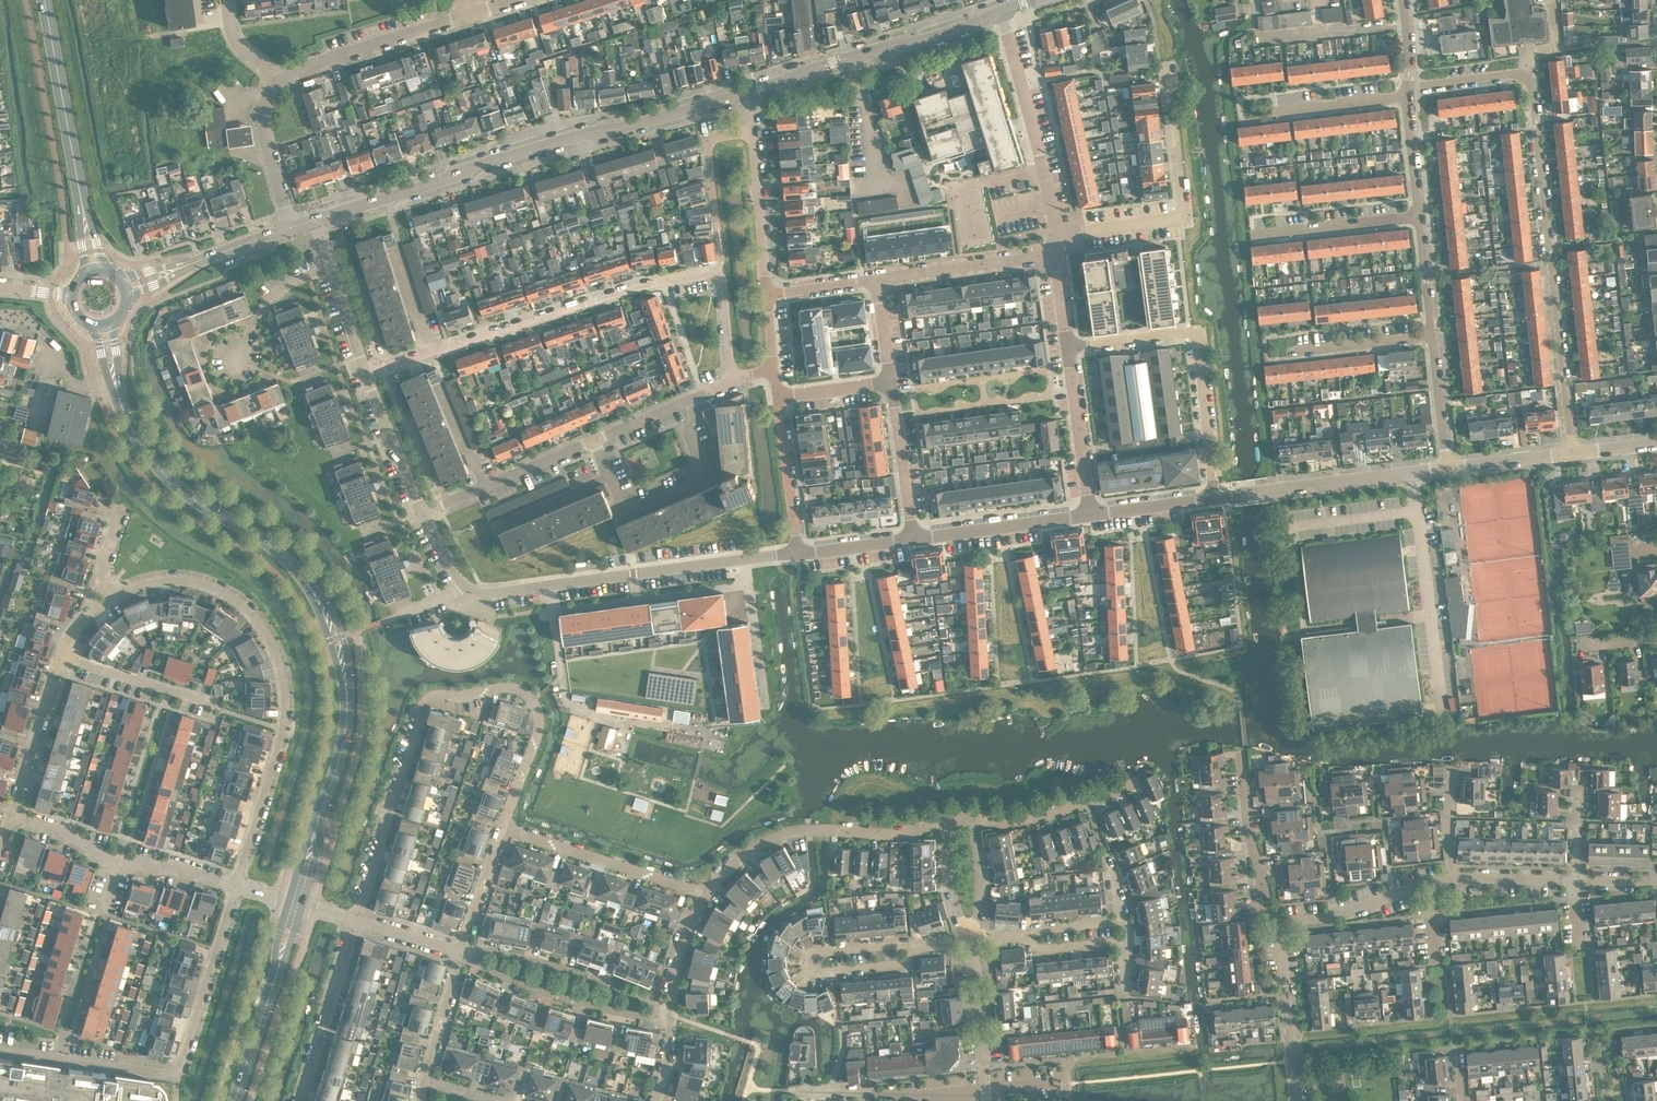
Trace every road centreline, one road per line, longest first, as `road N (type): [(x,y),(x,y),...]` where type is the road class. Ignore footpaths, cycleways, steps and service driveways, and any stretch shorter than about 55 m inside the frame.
road 1 (secondary): [(296,901),(342,751),(338,640),(310,586),(274,549),(175,485),(151,459),(116,389),(103,326)]
road 2 (residential): [(732,382),(719,273),(632,288),(367,374)]
road 3 (tertiary): [(316,222),(477,165),(750,90)]
road 4 (residential): [(236,883),(284,710),(267,638),(239,604),(197,584),(152,583),(93,609)]
road 5 (residential): [(0,1050),(176,1079),(236,883)]
road 6 (residential): [(1529,76),(1571,454)]
road 7 (residential): [(465,588),(498,594),(798,553)]
road 8 (residential): [(422,512),(732,382)]
road 9 (residential): [(1215,497),(1195,333),(1069,351)]
road 10 (secondary): [(93,269),(44,0)]
road 11 (residential): [(1053,235),(1179,217),(1164,79)]
road 12 (tertiary): [(750,90),(1002,12)]
road 13 (residential): [(506,828),(539,731),(533,698),(517,688),(433,698),(419,716)]
road 14 (residential): [(707,892),(743,856),(781,837),(895,835),(946,819)]
road 15 (residential): [(919,947),(903,964),(817,971),(807,965),(816,951),(916,947)]
road 16 (residential): [(236,883),(171,864),(117,864),(74,835),(14,816)]
road 17 (residential): [(1445,707),(1414,475)]
road 18 (residential): [(1053,235),(1002,12)]
road 19 (residential): [(462,951),(488,970),(555,995),(646,1015),(671,1013)]
road 20 (residential): [(671,1013),(554,964),(462,951)]
road 21 (residential): [(356,920),(419,716)]
road 22 (residential): [(707,892),(506,828)]
road 23 (secondary): [(235,1100),(296,901)]
road 24 (residential): [(275,79),(470,16)]
road 25 (residential): [(1215,497),(1414,475)]
road 26 (residential): [(986,1090),(792,1089)]
road 27 (residential): [(301,1100),(356,920)]
road 28 (residential): [(1056,255),(877,279)]
road 29 (residential): [(912,538),(1089,514)]
road 30 (tertiary): [(127,288),(295,228)]
road 31 (residential): [(1283,932),(1451,880)]
road 32 (residential): [(1283,932),(1256,882),(1241,766)]
road 33 (residential): [(1298,1100),(1283,932)]
road 34 (residential): [(973,818),(1029,819),(1134,784)]
road 35 (residential): [(61,658),(14,816)]
road 36 (residential): [(1089,514),(1069,351)]
road 37 (residential): [(216,708),(61,658)]
road 38 (residential): [(767,293),(753,133)]
road 39 (residential): [(1260,236),(1419,218)]
road 40 (residential): [(912,538),(889,382)]
road 41 (residential): [(798,553),(778,398)]
road 42 (residential): [(295,228),(263,119),(275,79)]
road 43 (residential): [(986,1090),(971,937)]
road 44 (residential): [(367,374),(422,512)]
road 45 (residential): [(237,358),(280,290),(331,268)]
road 46 (residential): [(1301,353),(1434,340)]
road 47 (residential): [(426,1079),(462,951)]
road 48 (residential): [(1277,113),(1407,98)]
road 49 (residential): [(1448,470),(1434,340)]
road 50 (residential): [(462,951),(506,828)]
road 51 (residential): [(671,1013),(683,941),(707,892)]
road 52 (residential): [(1089,514),(1215,497)]
road 53 (residential): [(1448,470),(1571,454)]
road 54 (residential): [(1406,89),(1529,76)]
road 55 (residential): [(1451,880),(1574,883)]
road 56 (residential): [(1434,340),(1419,218)]
road 57 (residential): [(946,819),(950,883),(971,937)]
road 58 (residential): [(1419,218),(1407,98)]
road 59 (residential): [(971,937),(979,902),(973,818)]

